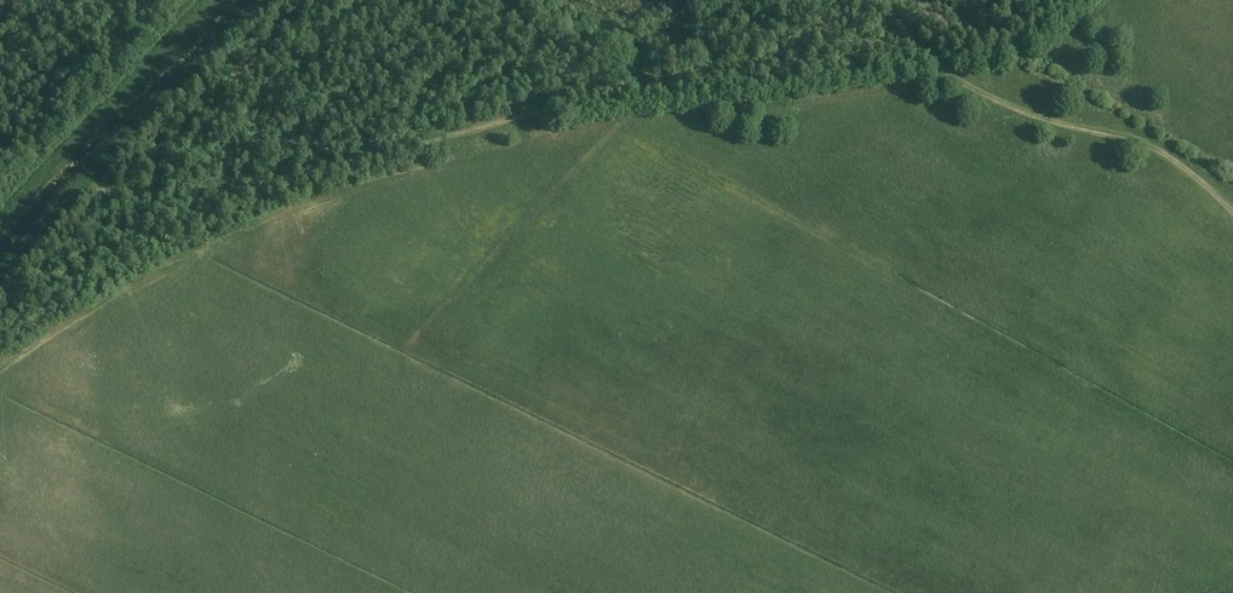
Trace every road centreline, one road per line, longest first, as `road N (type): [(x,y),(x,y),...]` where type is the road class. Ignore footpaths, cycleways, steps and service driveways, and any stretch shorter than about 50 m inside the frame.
road 1 (track): [(90,191),(217,186),(384,157),(632,71),(743,0)]
road 2 (track): [(878,0),(915,47),(958,82),(1018,110),(1137,141),(1198,176),(1232,215)]
road 3 (track): [(90,191),(274,0)]
road 4 (track): [(0,283),(90,191)]

